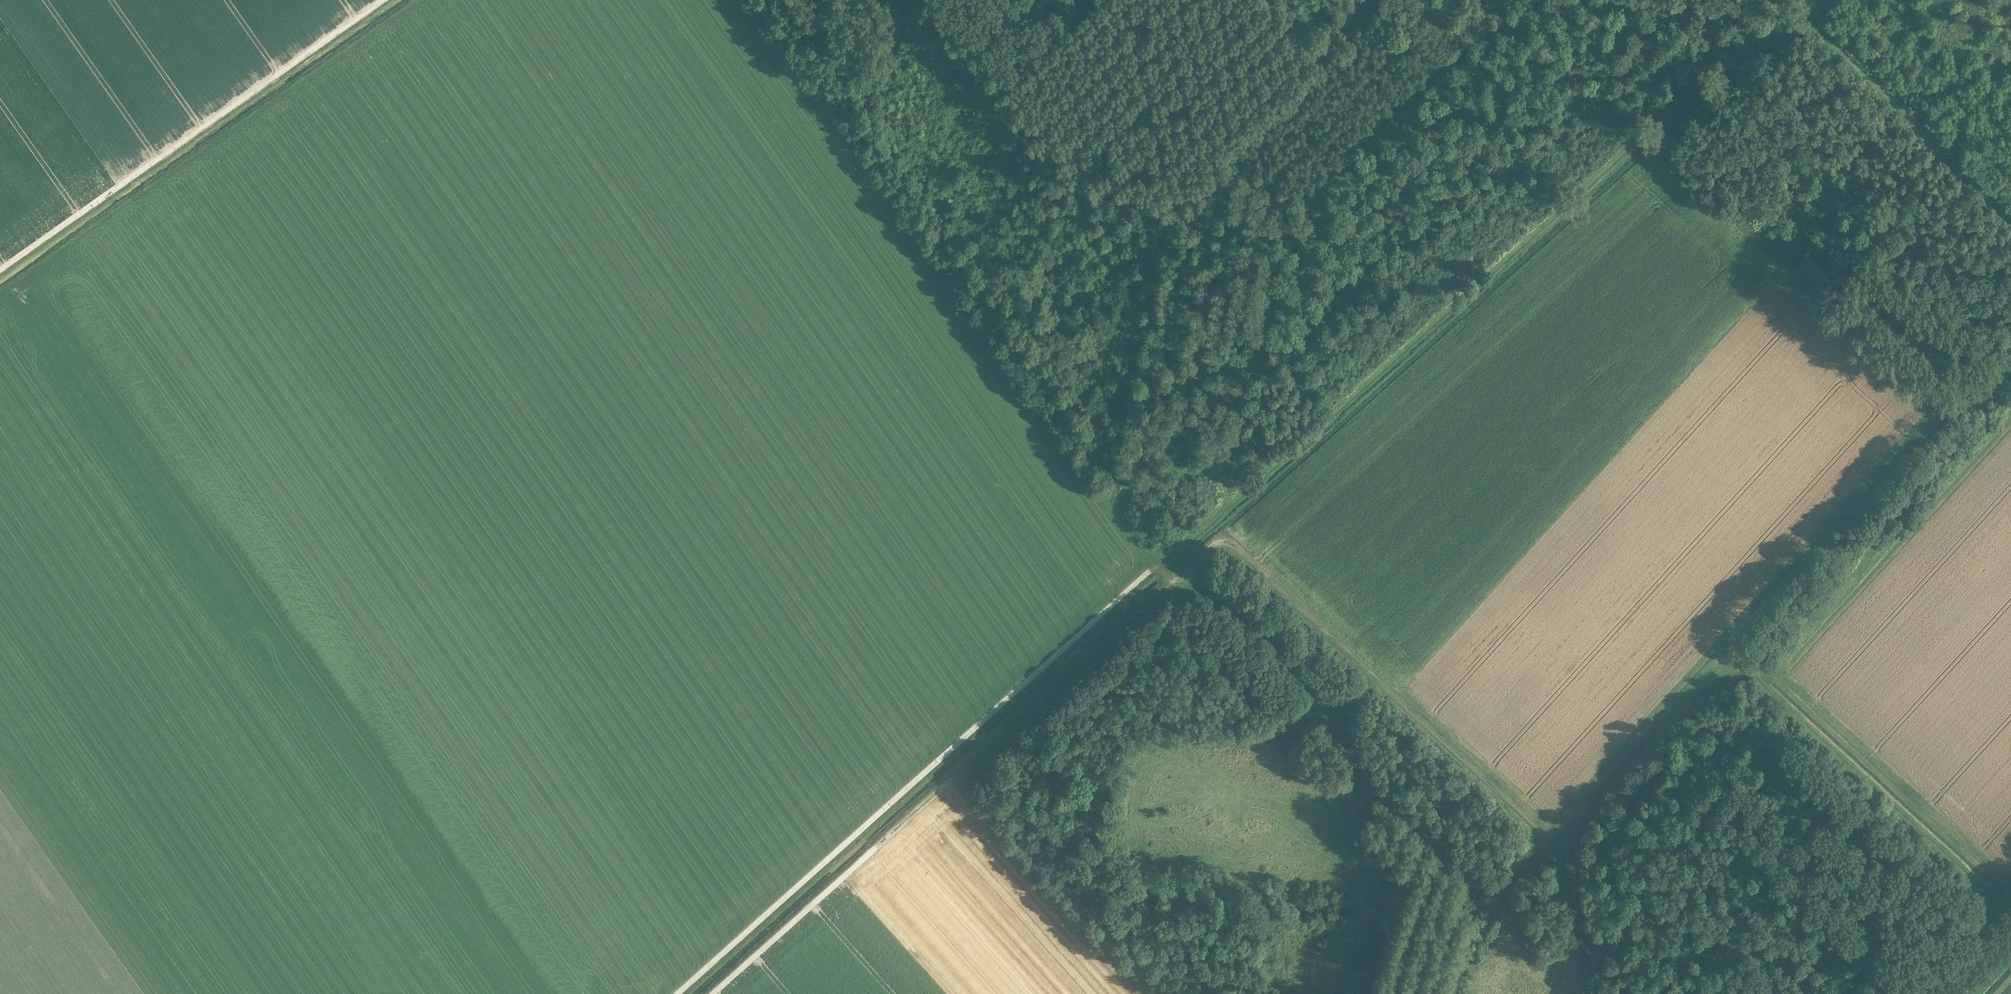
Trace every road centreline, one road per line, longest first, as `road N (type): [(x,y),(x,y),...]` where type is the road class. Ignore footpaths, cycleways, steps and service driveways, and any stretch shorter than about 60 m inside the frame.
road 1 (track): [(1911,993),(2010,919)]

